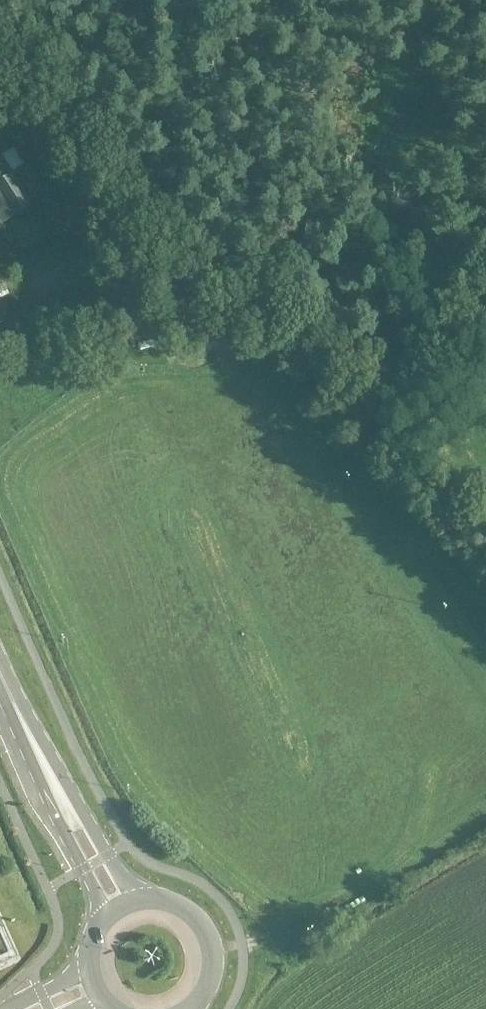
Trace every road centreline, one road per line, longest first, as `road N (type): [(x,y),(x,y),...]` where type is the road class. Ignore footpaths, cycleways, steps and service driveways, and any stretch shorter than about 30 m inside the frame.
road 1 (primary): [(140,905),(0,669)]
road 2 (primary): [(0,673),(109,920)]
road 3 (primary): [(186,1005),(204,977),(202,937),(173,908),(140,905)]

